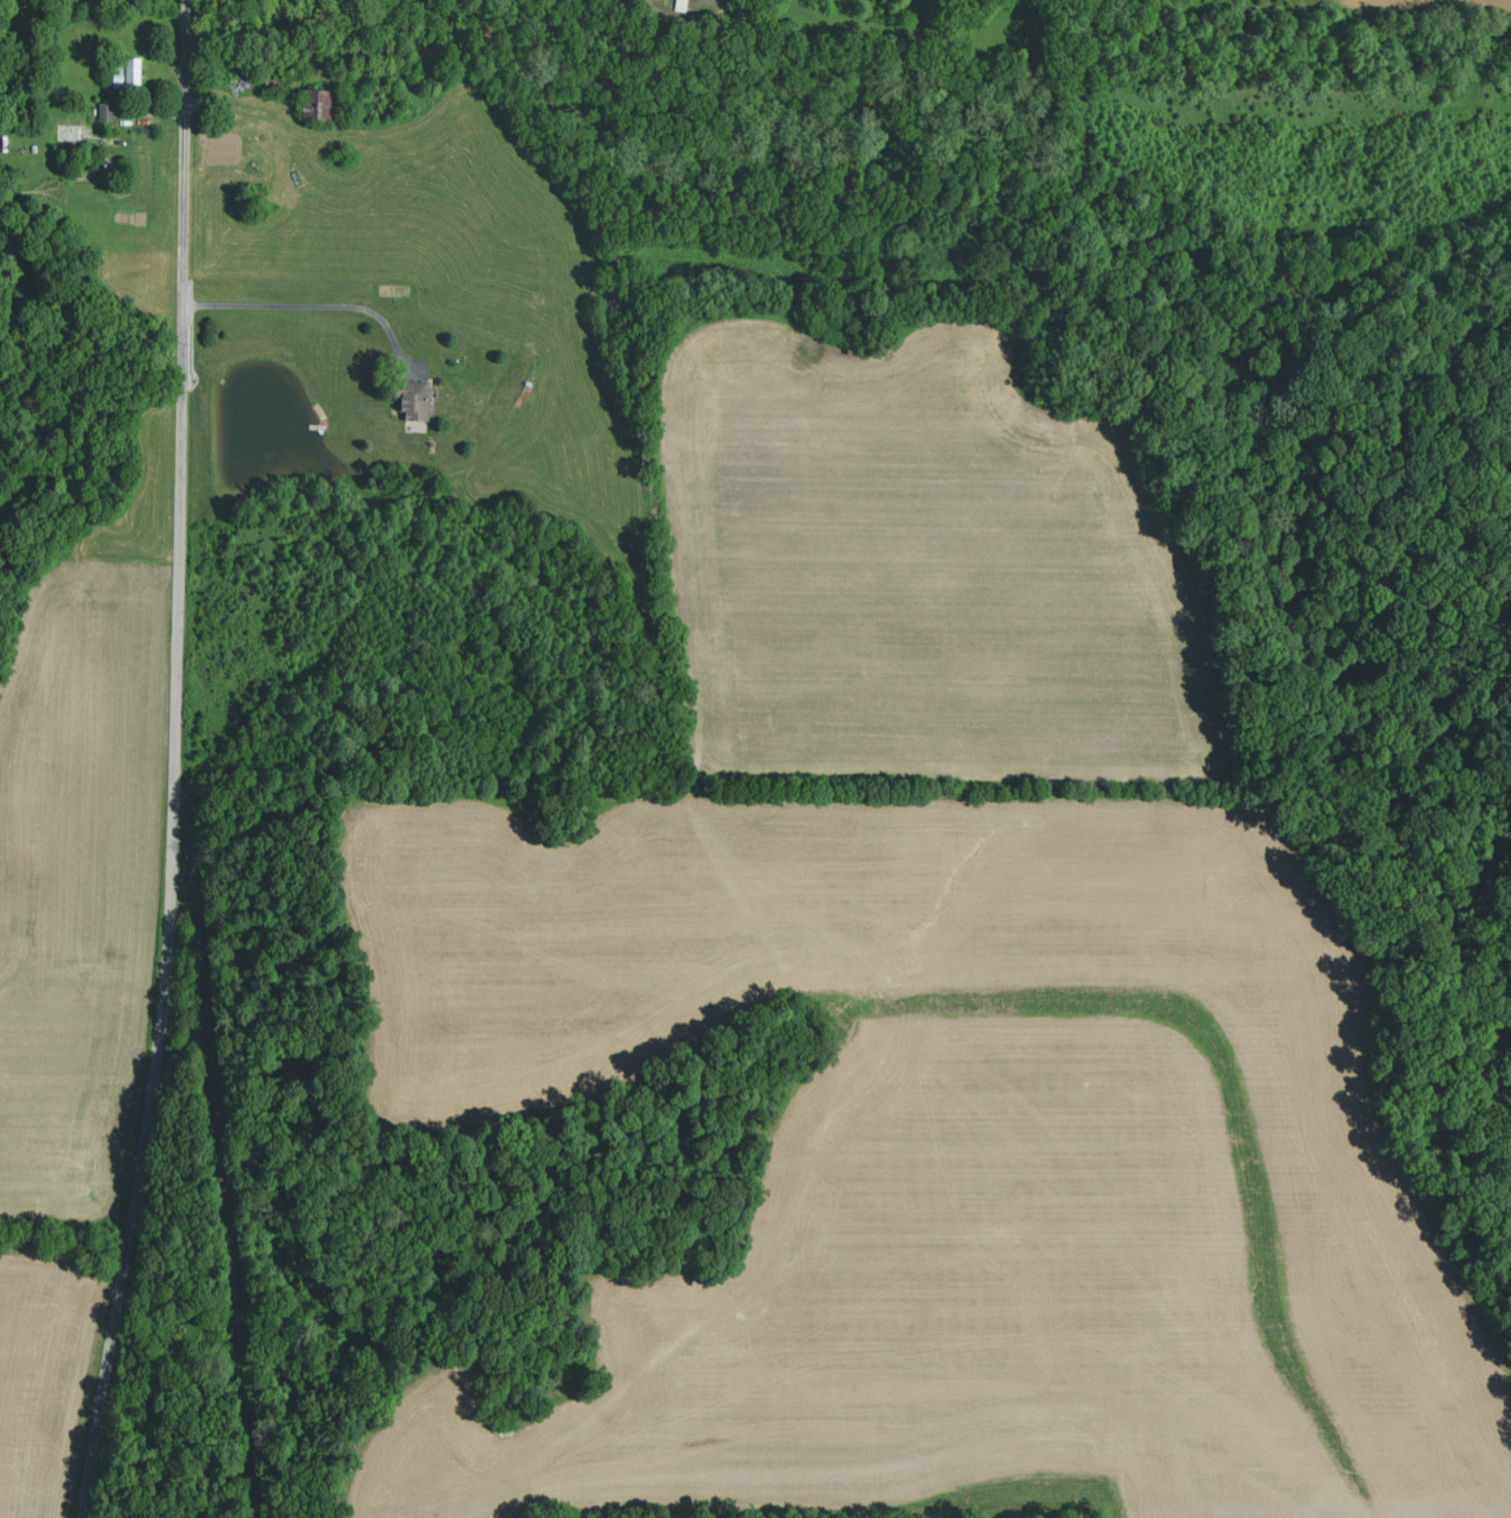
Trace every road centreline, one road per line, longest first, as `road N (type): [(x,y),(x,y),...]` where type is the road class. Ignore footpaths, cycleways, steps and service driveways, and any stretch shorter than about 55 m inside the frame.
road 1 (residential): [(83,1517),(167,1045),(182,0)]

